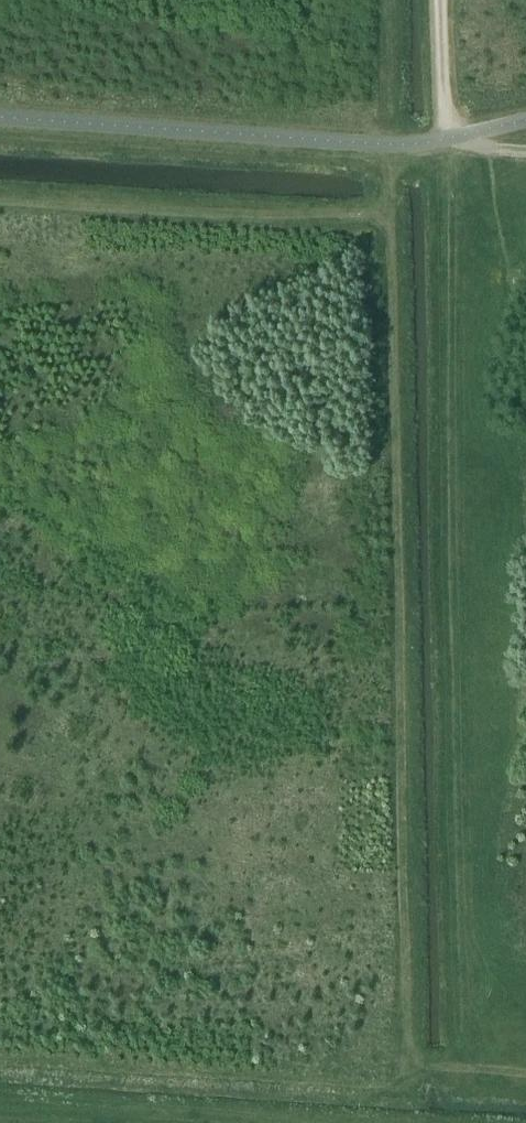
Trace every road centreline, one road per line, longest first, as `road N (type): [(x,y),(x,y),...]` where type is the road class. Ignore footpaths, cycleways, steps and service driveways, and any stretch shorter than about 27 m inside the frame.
road 1 (track): [(525,1079),(404,1071),(389,160),(0,137)]
road 2 (track): [(404,1071),(404,1093),(0,1066)]
road 3 (track): [(404,1122),(0,1096)]
road 4 (track): [(389,0),(389,160)]
road 5 (track): [(440,0),(446,115),(460,136)]

